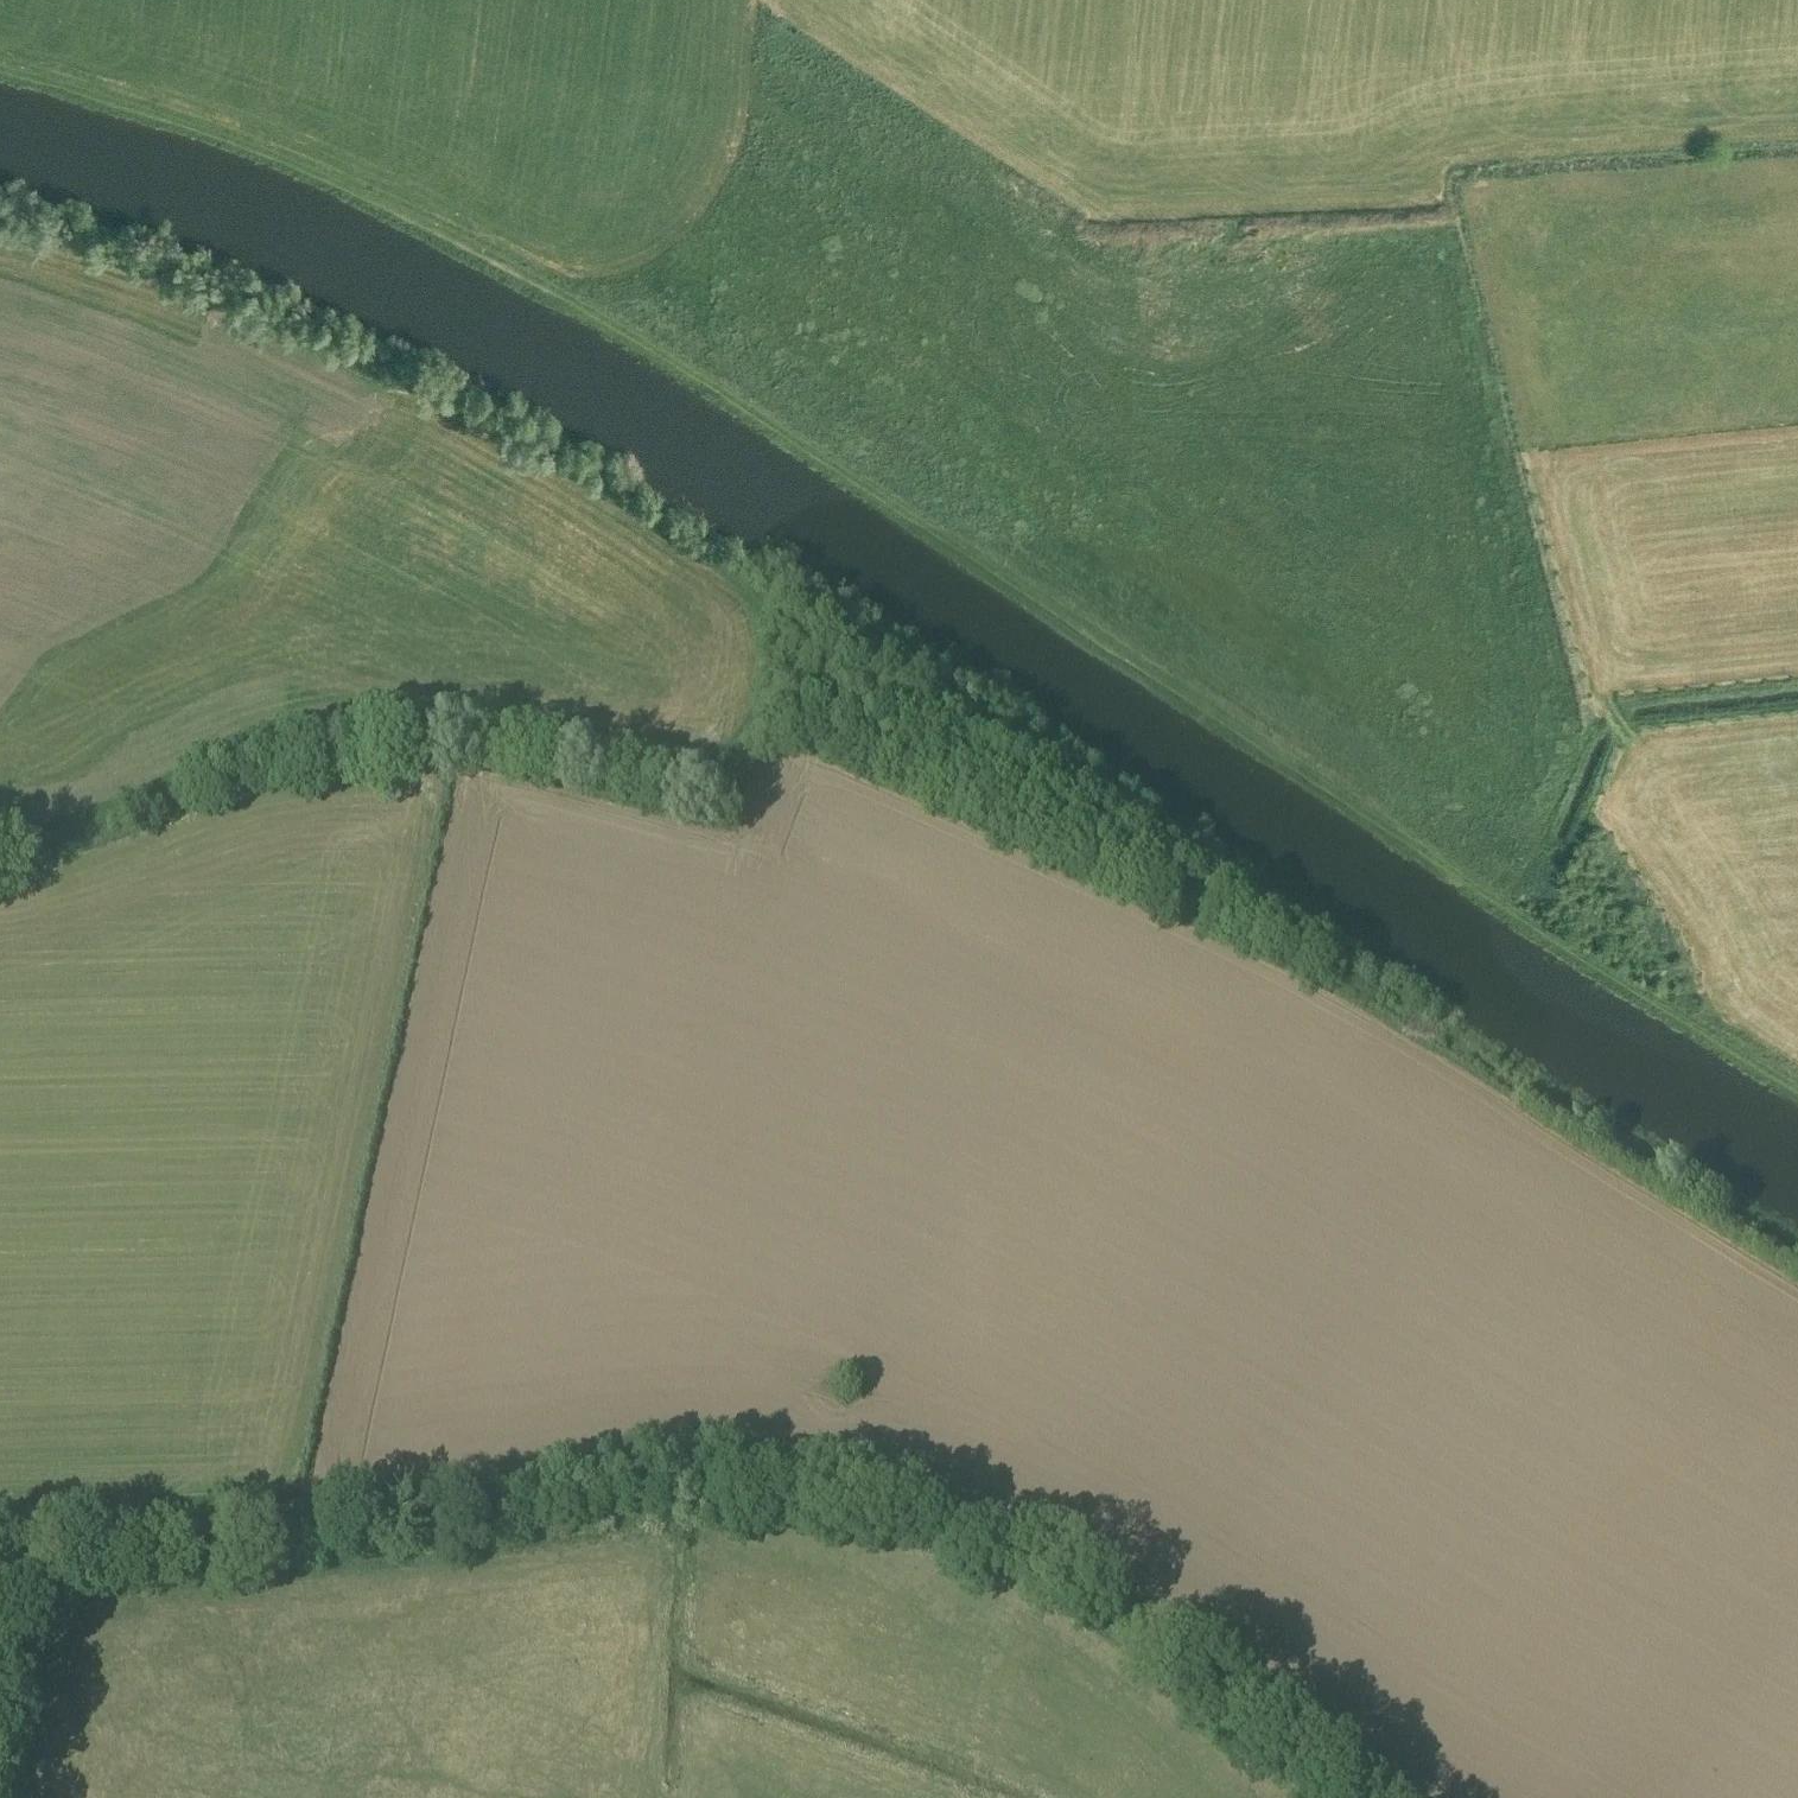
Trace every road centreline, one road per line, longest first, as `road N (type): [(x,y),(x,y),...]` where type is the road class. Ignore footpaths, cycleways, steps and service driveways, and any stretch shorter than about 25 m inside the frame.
road 1 (track): [(0,68),(201,127),(324,177),(566,301),(1377,833),(1797,1097)]
road 2 (track): [(1415,1797),(1060,1545),(980,1508),(861,1477),(713,1472),(0,1508)]

